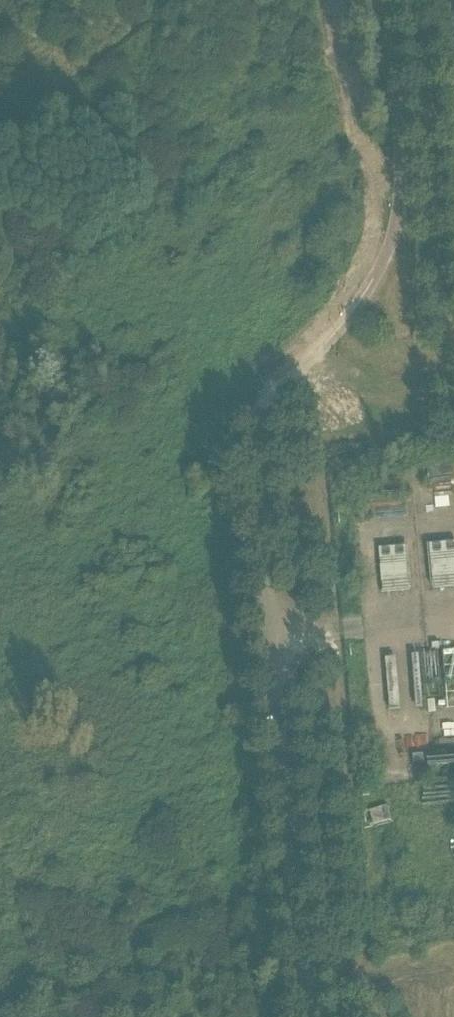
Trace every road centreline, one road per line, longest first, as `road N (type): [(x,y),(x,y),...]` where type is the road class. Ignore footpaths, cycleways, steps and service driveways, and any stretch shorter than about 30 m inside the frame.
road 1 (unclassified): [(308,1016),(259,468),(275,401),(356,313)]

